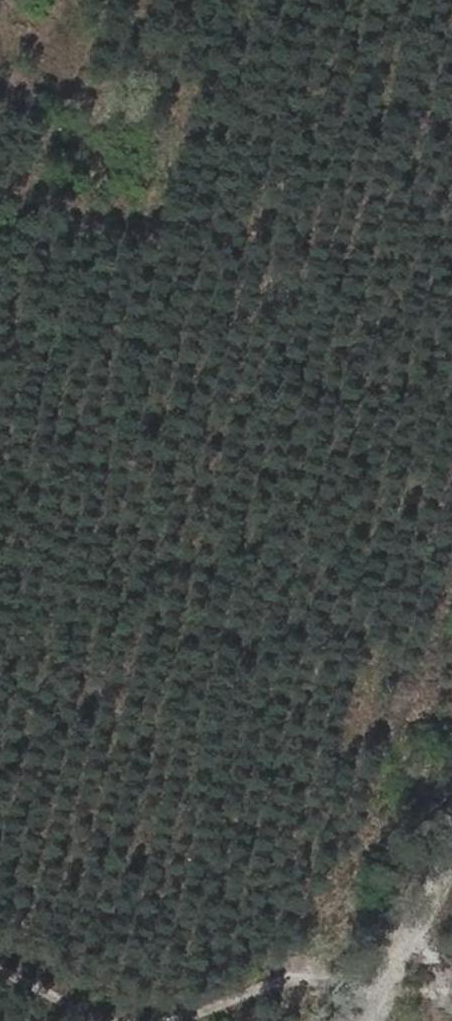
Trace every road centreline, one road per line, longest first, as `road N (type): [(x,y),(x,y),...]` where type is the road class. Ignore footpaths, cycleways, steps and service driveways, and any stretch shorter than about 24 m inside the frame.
road 1 (track): [(451,857),(370,1020)]

